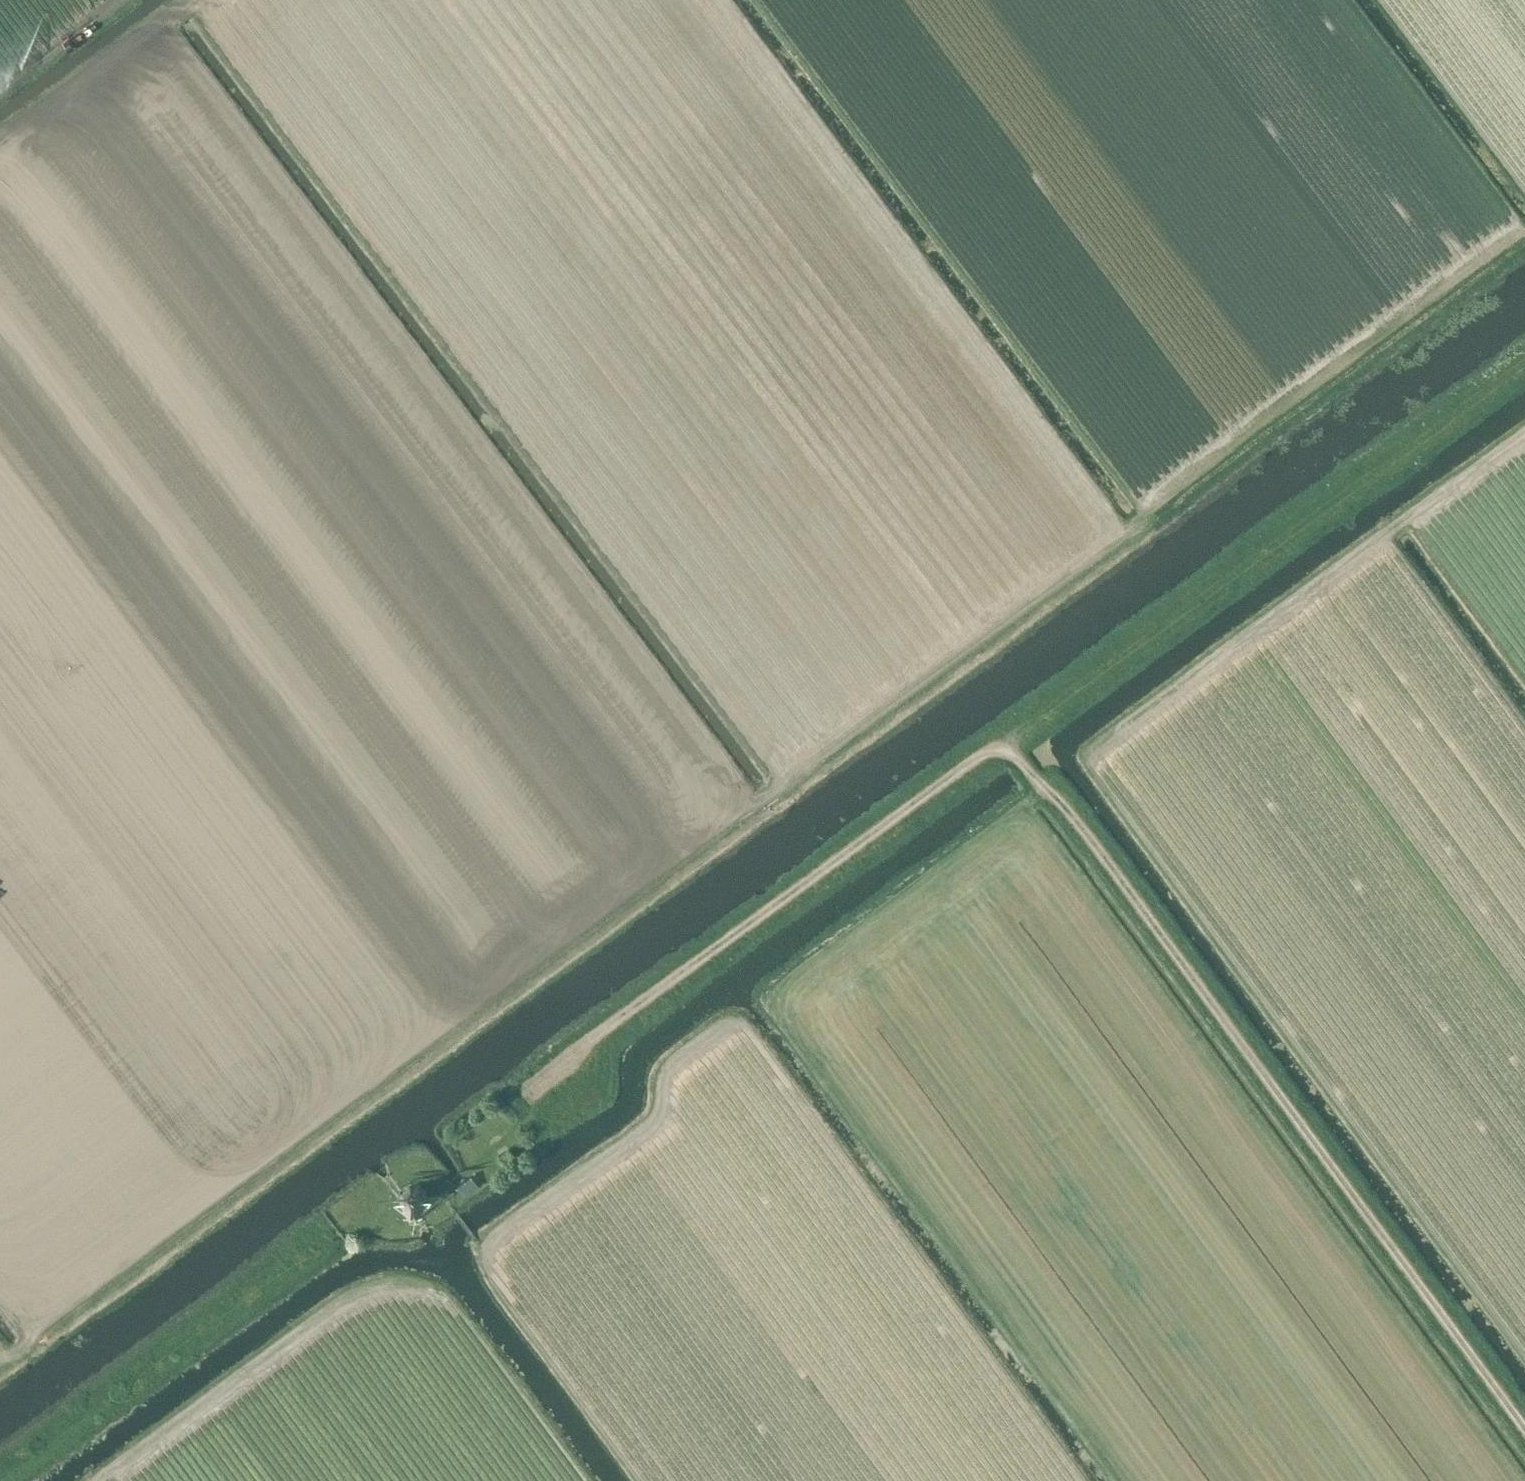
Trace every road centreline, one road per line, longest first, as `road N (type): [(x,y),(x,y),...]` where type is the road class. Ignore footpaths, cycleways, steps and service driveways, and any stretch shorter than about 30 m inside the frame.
road 1 (track): [(1001,748),(1056,795),(1524,1432)]
road 2 (track): [(1524,364),(1001,748)]
road 3 (track): [(1001,748),(580,1058),(530,1112)]
road 4 (track): [(106,1480),(235,1381)]

